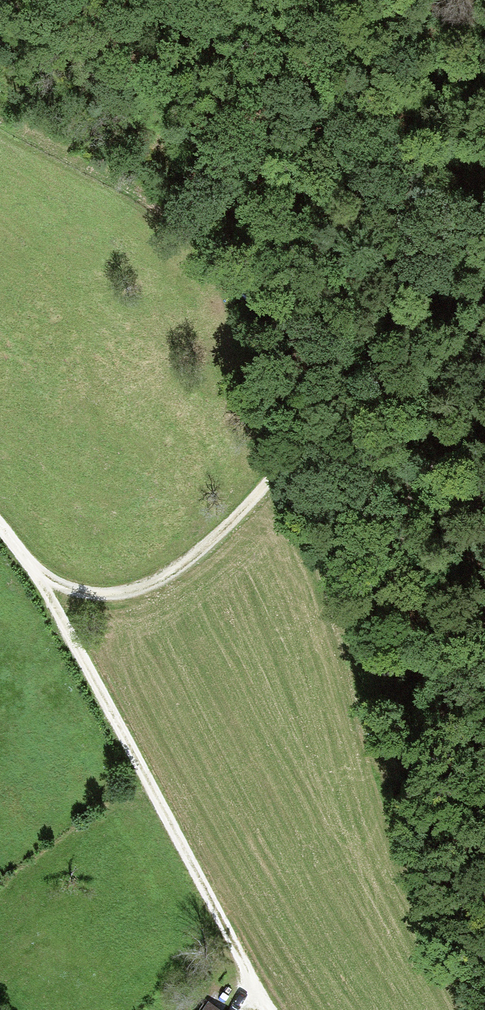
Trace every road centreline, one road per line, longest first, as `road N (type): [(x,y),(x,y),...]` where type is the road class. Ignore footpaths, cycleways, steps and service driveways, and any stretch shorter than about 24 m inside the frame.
road 1 (track): [(0,127),(201,242),(407,621)]
road 2 (track): [(51,594),(126,589),(311,454),(363,456),(484,492)]
road 3 (track): [(51,594),(151,773),(267,1009)]

